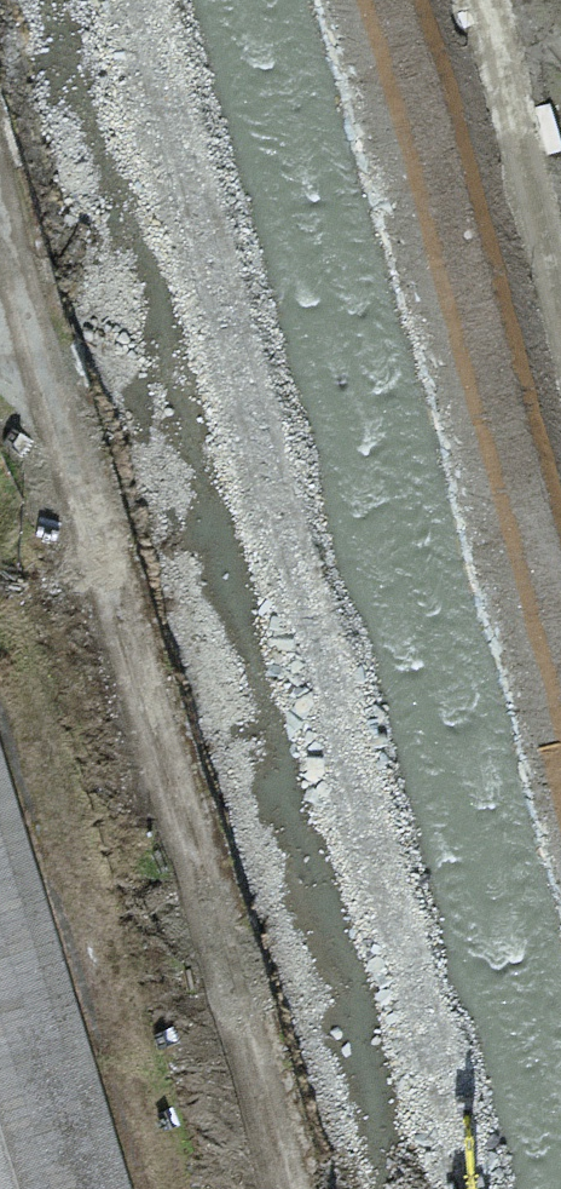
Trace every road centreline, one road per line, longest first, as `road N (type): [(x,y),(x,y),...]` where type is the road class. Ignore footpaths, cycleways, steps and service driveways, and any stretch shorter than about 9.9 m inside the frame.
road 1 (track): [(245,1188),(0,339)]
road 2 (residential): [(560,714),(345,0)]

